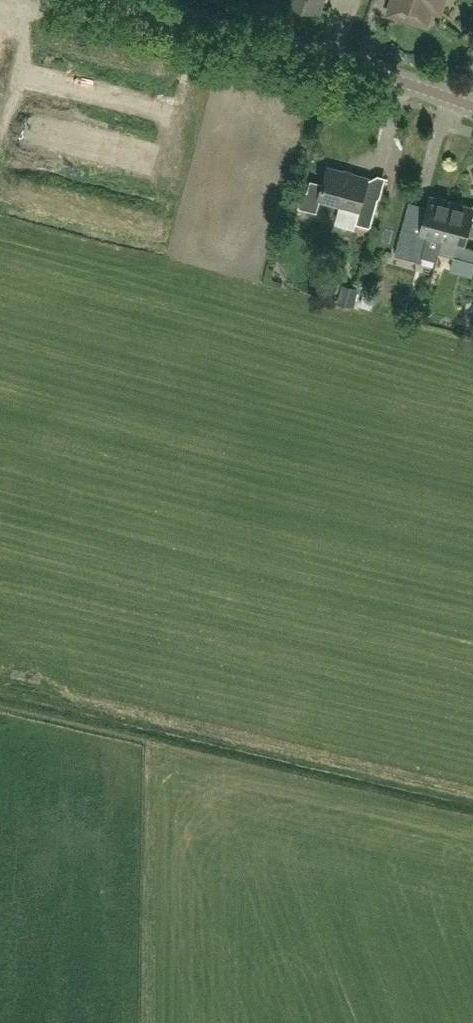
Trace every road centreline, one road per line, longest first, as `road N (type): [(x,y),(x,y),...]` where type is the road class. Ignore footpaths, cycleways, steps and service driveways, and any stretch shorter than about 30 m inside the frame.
road 1 (tertiary): [(472,108),(125,0)]

